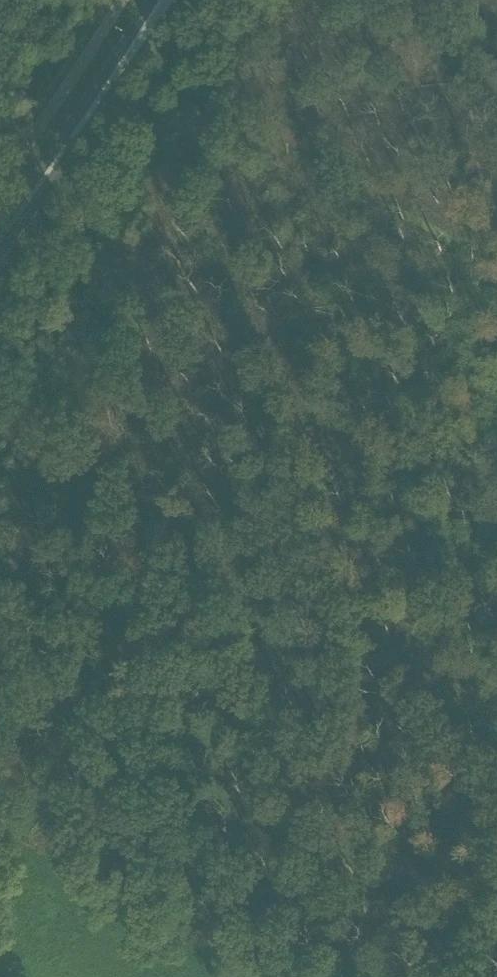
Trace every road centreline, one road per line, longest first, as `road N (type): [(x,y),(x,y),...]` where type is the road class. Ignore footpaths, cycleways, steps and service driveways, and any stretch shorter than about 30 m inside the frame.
road 1 (primary): [(0,240),(137,49)]

